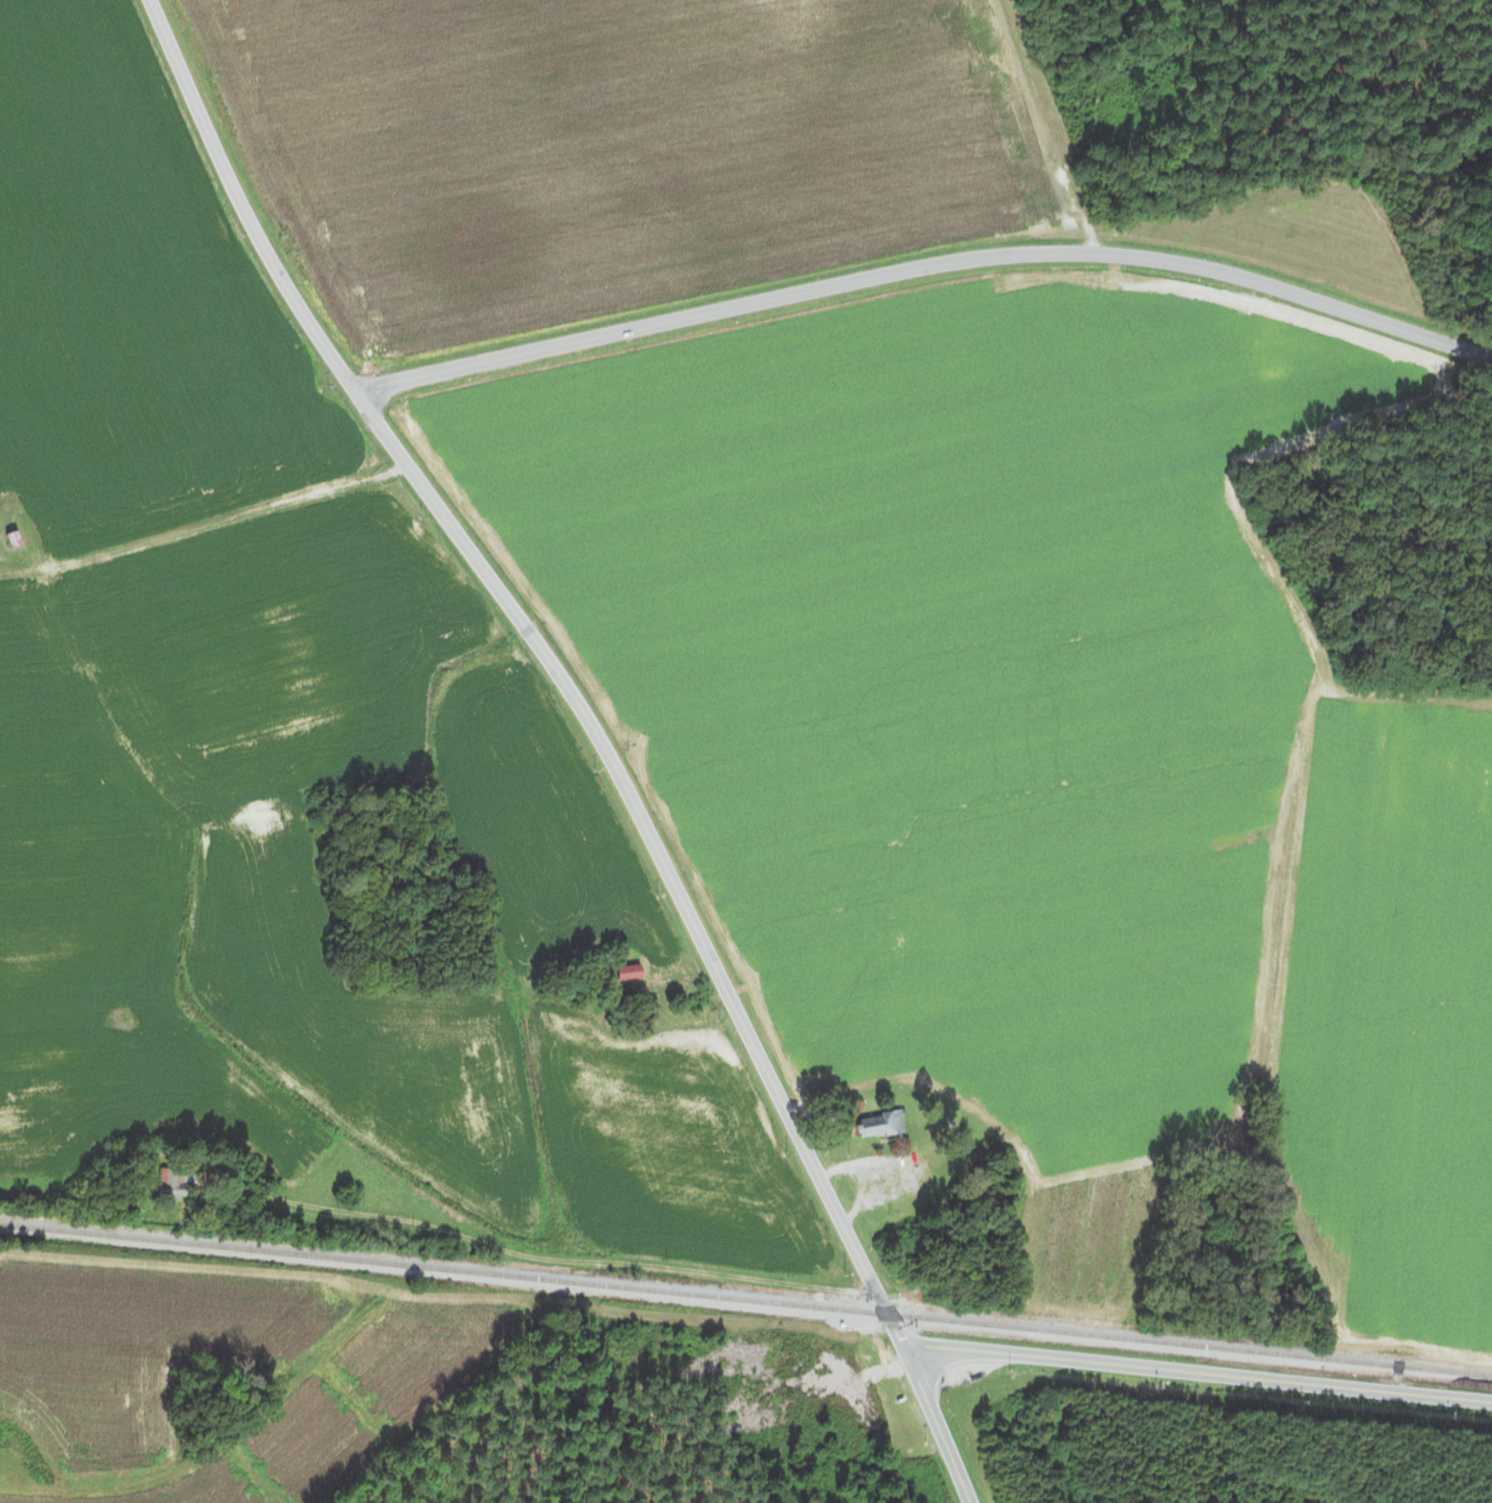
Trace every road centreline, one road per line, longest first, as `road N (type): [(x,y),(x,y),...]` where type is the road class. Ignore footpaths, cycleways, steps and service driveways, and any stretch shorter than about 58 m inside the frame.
road 1 (tertiary): [(970,1502),(873,1286),(631,799),(572,693),(289,292),(150,0)]
road 2 (residential): [(356,391),(966,251),(1016,249),(1150,254),(1199,265),(1491,358)]
road 3 (tertiary): [(1491,1400),(899,1341)]

